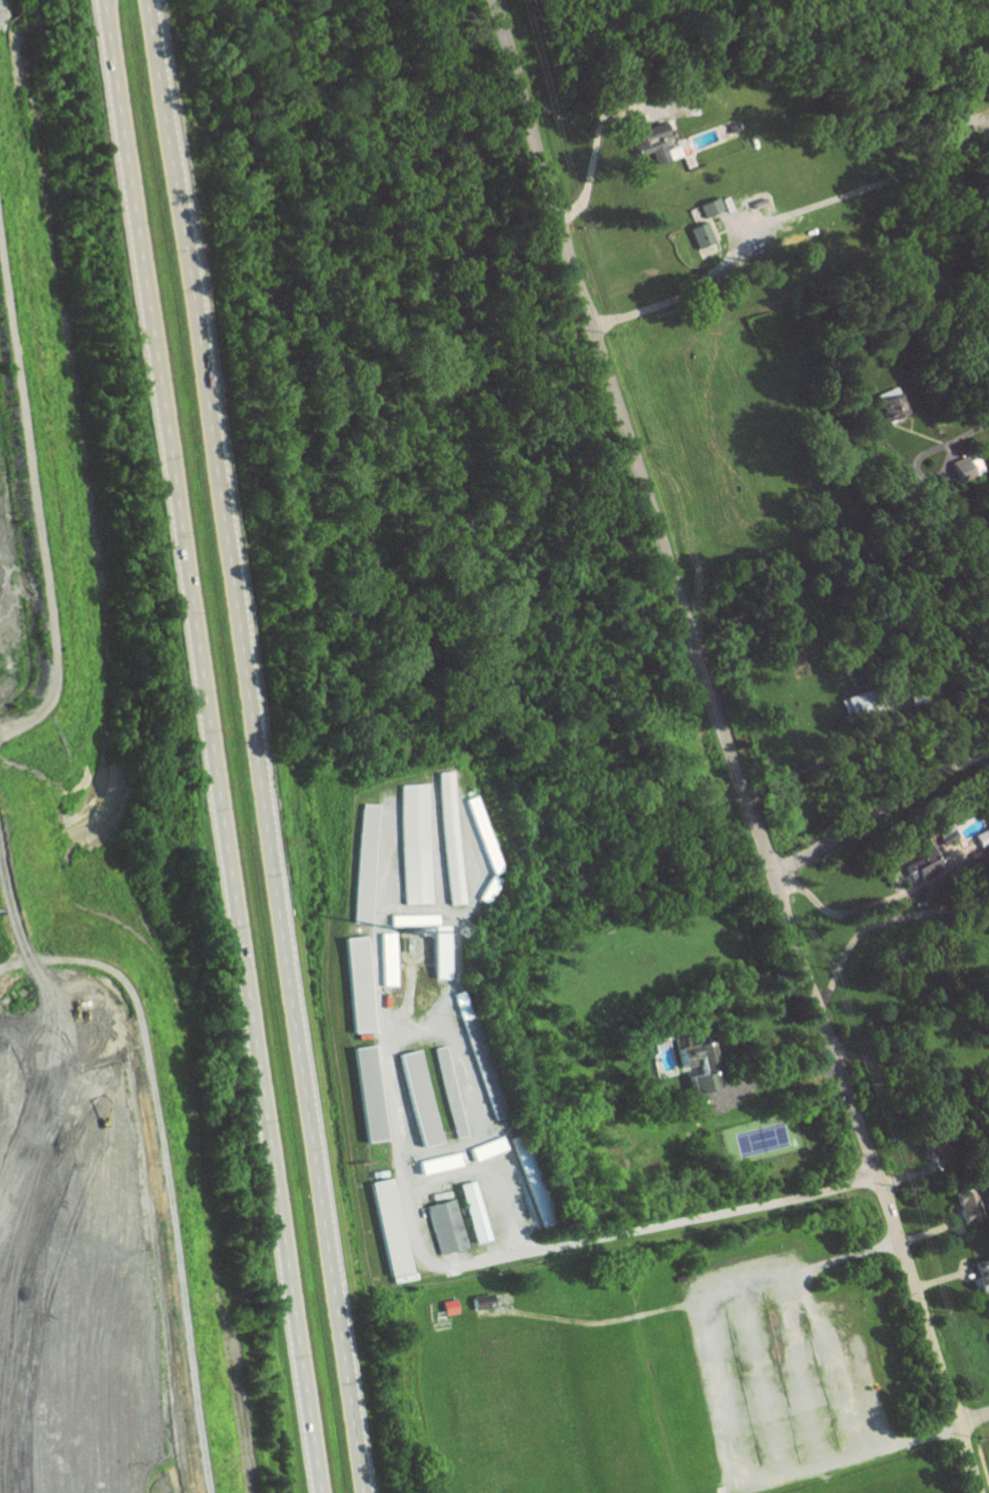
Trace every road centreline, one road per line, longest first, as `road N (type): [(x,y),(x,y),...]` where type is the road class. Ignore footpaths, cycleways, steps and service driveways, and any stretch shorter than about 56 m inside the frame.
road 1 (tertiary): [(493,0),(980,1492)]
road 2 (trunk): [(102,0),(323,1492)]
road 3 (trunk): [(363,1492),(146,0)]
road 4 (residential): [(770,869),(927,778),(988,752)]
road 5 (residential): [(257,1492),(229,1319)]

